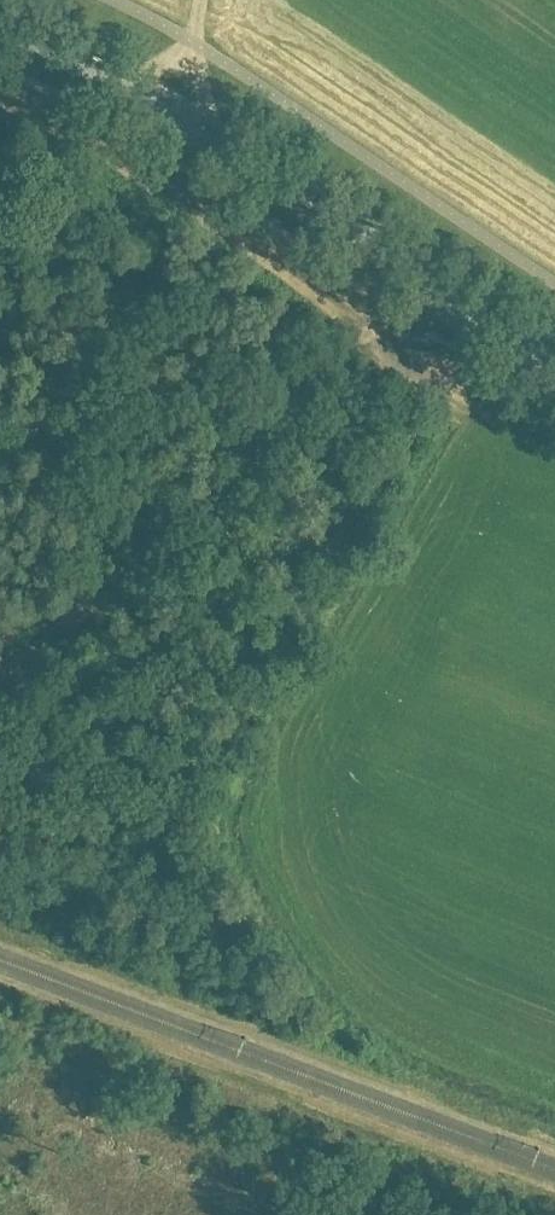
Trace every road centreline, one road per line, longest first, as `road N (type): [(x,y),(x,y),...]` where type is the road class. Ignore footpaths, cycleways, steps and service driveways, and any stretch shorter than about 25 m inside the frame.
road 1 (tertiary): [(554,363),(224,144),(0,22)]
road 2 (track): [(0,676),(129,564),(427,277)]
road 3 (track): [(377,327),(257,240),(0,104)]

